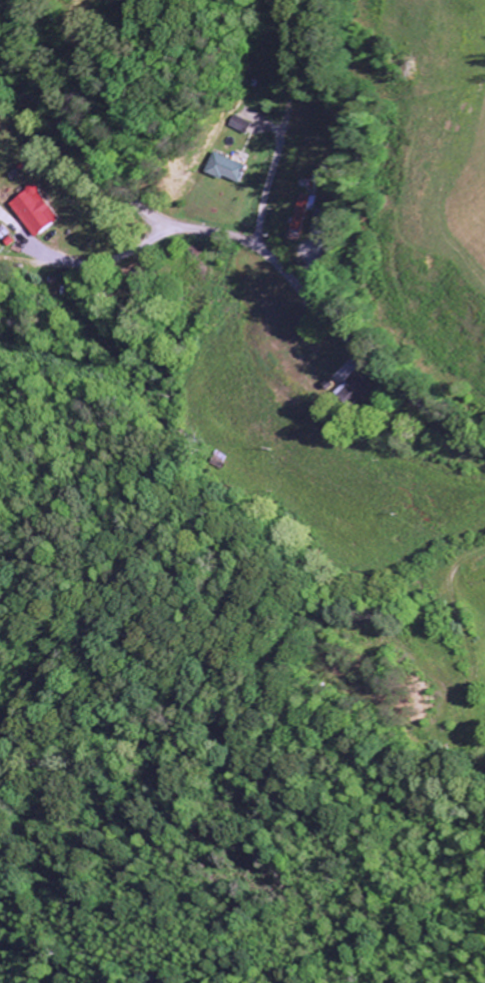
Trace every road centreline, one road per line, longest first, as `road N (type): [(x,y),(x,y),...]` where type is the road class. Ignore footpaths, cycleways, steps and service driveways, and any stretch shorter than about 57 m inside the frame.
road 1 (residential): [(484,447),(373,370),(251,245),(145,210),(61,122),(0,87)]

